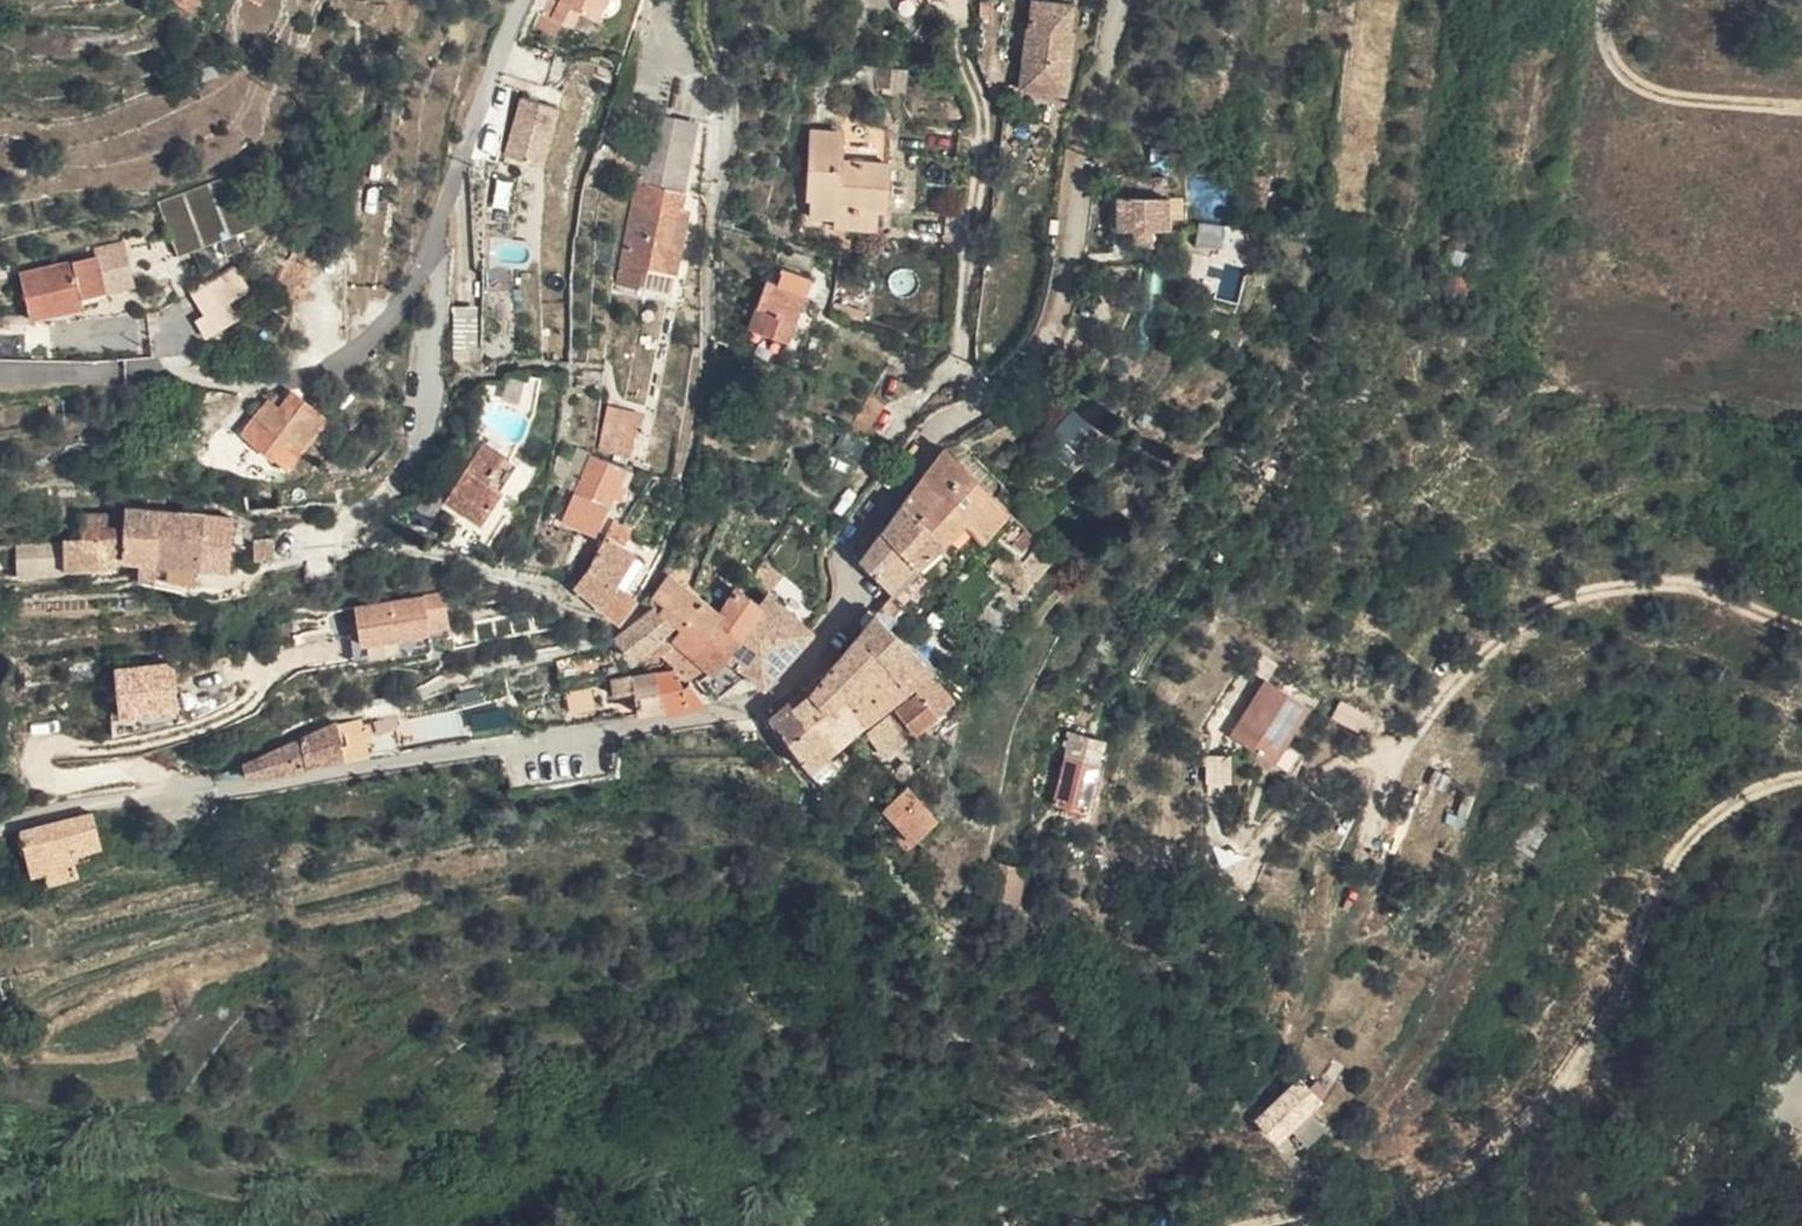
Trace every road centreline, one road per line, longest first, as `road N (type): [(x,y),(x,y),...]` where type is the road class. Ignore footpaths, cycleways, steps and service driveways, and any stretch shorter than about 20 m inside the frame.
road 1 (residential): [(0,828),(93,802),(326,777),(729,708),(787,688),(866,596),(860,547),(903,477),(940,432),(1000,396),(1050,340),(1072,257),(1087,136),(1127,0)]
road 2 (track): [(1086,1225),(1121,1199),(1215,1183),(1424,1185),(1479,1166),(1569,1087),(1678,851),(1751,794),(1801,779)]
road 3 (track): [(528,0),(427,253),(353,355),(316,381),(249,380),(163,365),(0,377)]
road 4 (track): [(1801,625),(1691,583),(1589,590),(1522,622),(1467,672),(1409,742),(1321,782)]
road 5 (track): [(1002,393),(972,362),(965,321),(986,104),(963,7)]
road 6 (track): [(1801,109),(1647,93),(1618,71),(1602,33),(1605,0)]
road 7 (residential): [(1801,1098),(1682,1198),(1617,1225)]

